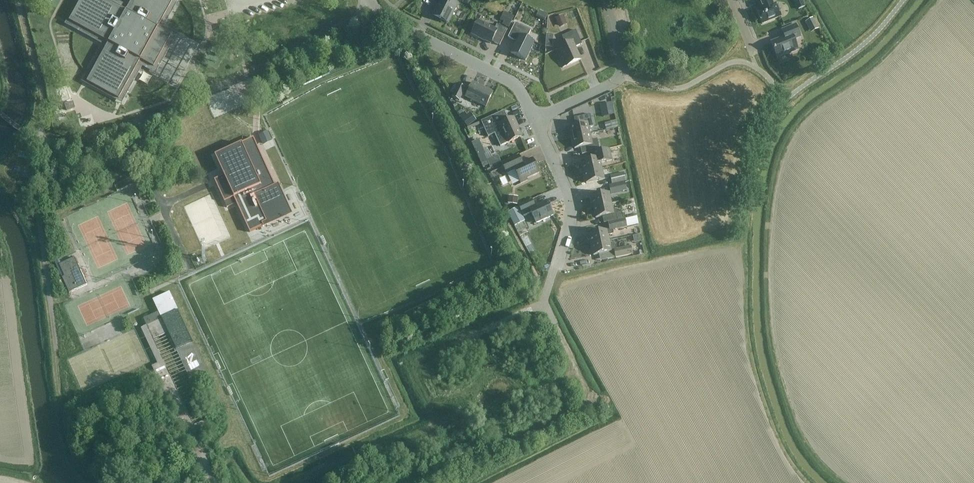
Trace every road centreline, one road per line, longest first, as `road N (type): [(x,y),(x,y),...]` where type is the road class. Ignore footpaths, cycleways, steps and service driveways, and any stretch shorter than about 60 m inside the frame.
road 1 (track): [(556,269),(546,303),(586,393),(580,411),(411,482)]
road 2 (residential): [(536,120),(510,81),(385,18),(368,0)]
road 3 (residential): [(536,120),(621,76),(607,0)]
road 4 (residential): [(556,269),(569,191),(536,120)]
road 5 (track): [(788,100),(758,147),(745,231)]
road 6 (track): [(93,482),(71,451),(56,351)]

